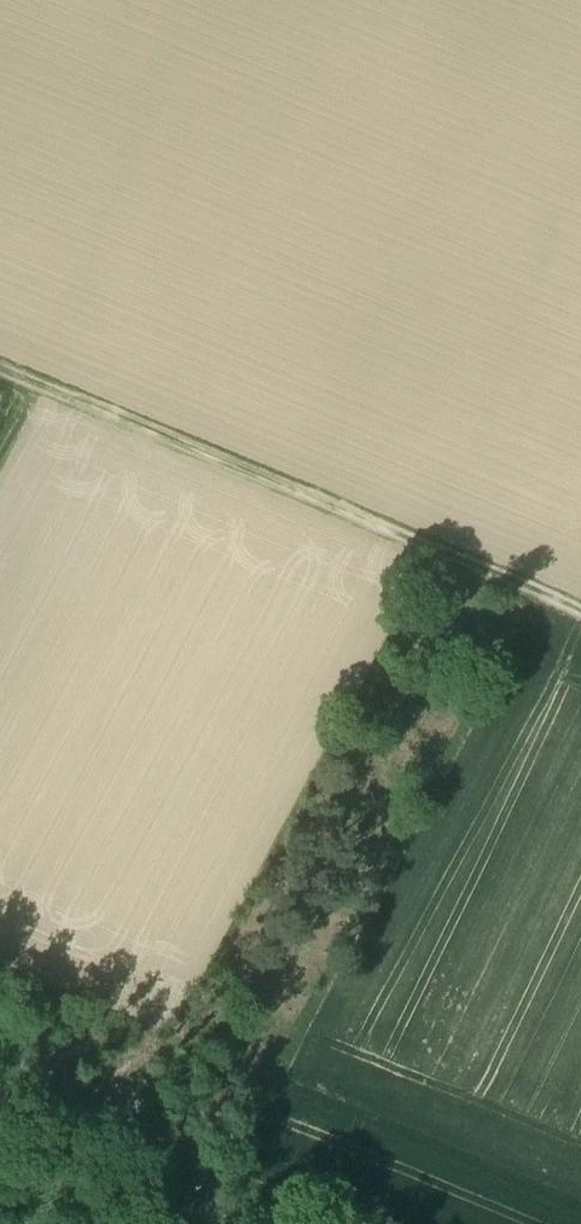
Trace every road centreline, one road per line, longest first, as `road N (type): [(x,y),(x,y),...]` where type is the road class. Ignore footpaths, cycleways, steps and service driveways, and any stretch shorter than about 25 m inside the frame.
road 1 (track): [(580,612),(32,383)]

